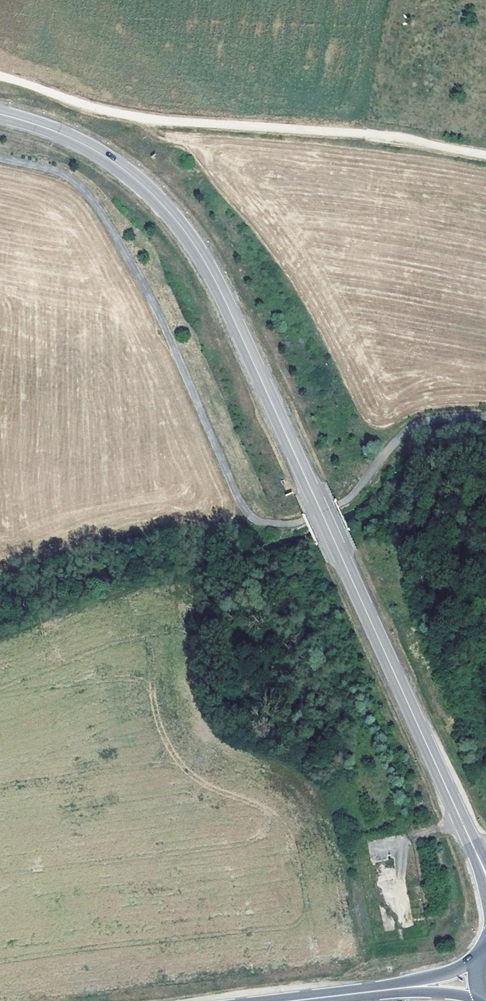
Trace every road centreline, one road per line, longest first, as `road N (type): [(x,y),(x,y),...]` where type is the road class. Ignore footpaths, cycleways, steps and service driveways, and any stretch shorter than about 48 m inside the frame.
road 1 (secondary): [(0,104),(30,108),(132,166),(159,202),(308,492),(472,841)]
road 2 (track): [(0,75),(93,109),(485,158)]

